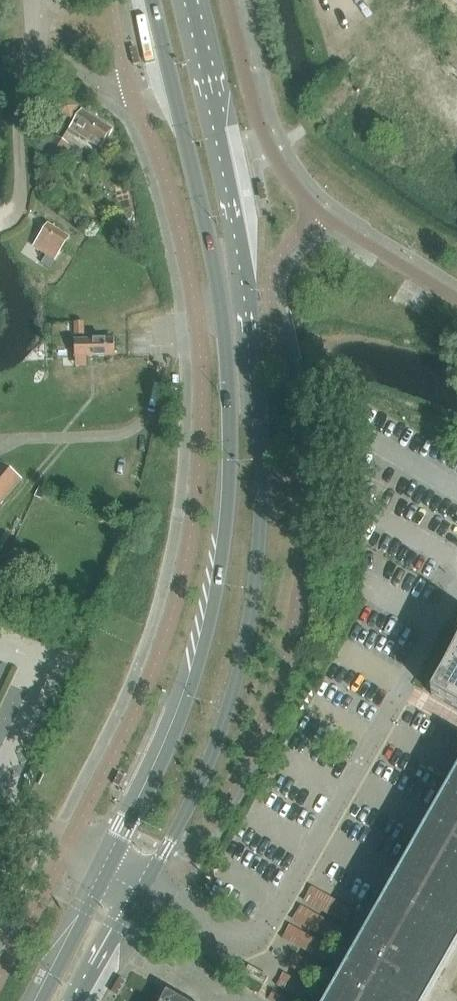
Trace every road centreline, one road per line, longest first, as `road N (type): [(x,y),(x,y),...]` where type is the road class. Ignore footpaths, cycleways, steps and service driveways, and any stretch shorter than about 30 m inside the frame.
road 1 (secondary): [(142,890),(230,708),(262,535),(255,353),(189,0)]
road 2 (secondary): [(153,0),(224,299),(230,491),(199,672),(156,782),(110,871)]
road 3 (track): [(0,220),(20,193),(17,124),(33,48)]
road 4 (secondary): [(110,871),(40,1000)]
road 5 (secondary): [(78,1000),(142,890)]

